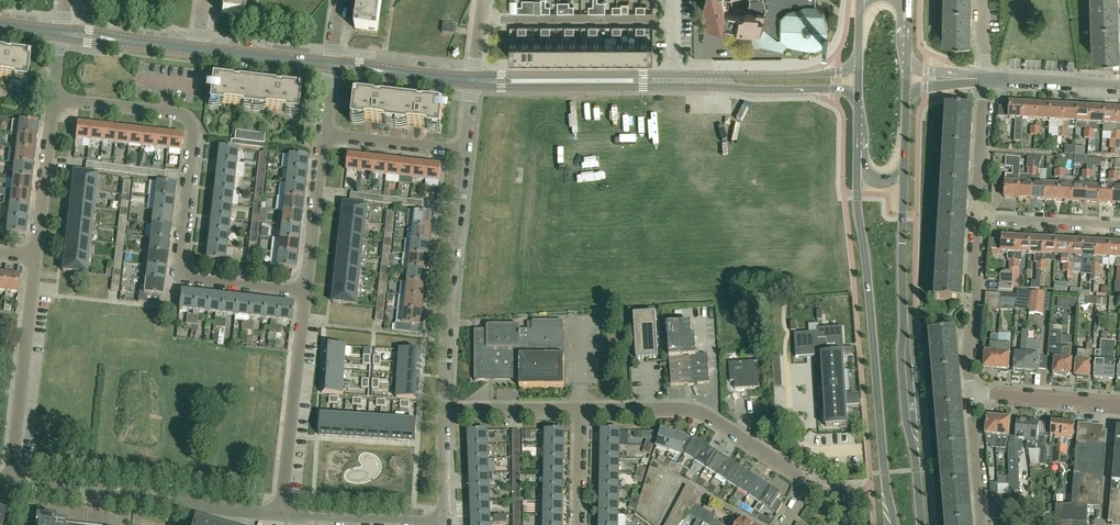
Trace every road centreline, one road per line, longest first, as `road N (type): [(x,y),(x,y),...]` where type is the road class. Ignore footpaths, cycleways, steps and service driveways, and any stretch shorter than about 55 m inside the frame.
road 1 (residential): [(306,293),(182,275),(193,129),(185,115),(54,99)]
road 2 (secondary): [(857,162),(896,524)]
road 3 (secondary): [(921,524),(900,365),(902,172)]
road 4 (residential): [(785,524),(810,481),(708,415),(675,407),(575,409)]
road 5 (residential): [(281,515),(10,486)]
road 6 (residential): [(445,406),(463,154)]
road 7 (residential): [(10,486),(35,257)]
road 8 (residential): [(281,515),(306,293)]
road 9 (tertiary): [(678,79),(473,78)]
road 10 (tertiary): [(678,79),(858,96)]
road 11 (tertiary): [(858,65),(678,79)]
road 12 (residential): [(971,393),(978,217)]
road 13 (residential): [(445,523),(281,515)]
road 14 (residential): [(35,257),(54,99)]
road 15 (residential): [(306,293),(323,137)]
road 16 (residential): [(971,393),(1119,407)]
road 17 (tertiary): [(473,78),(331,65)]
road 18 (residential): [(978,217),(1119,225)]
road 19 (residential): [(463,154),(323,137)]
road 20 (residential): [(978,217),(983,78)]
road 21 (tertiary): [(198,49),(62,34)]
road 22 (residential): [(1119,87),(983,78)]
road 23 (tertiary): [(331,65),(198,49)]
road 24 (residential): [(982,524),(971,393)]
road 25 (residential): [(575,409),(445,406)]

